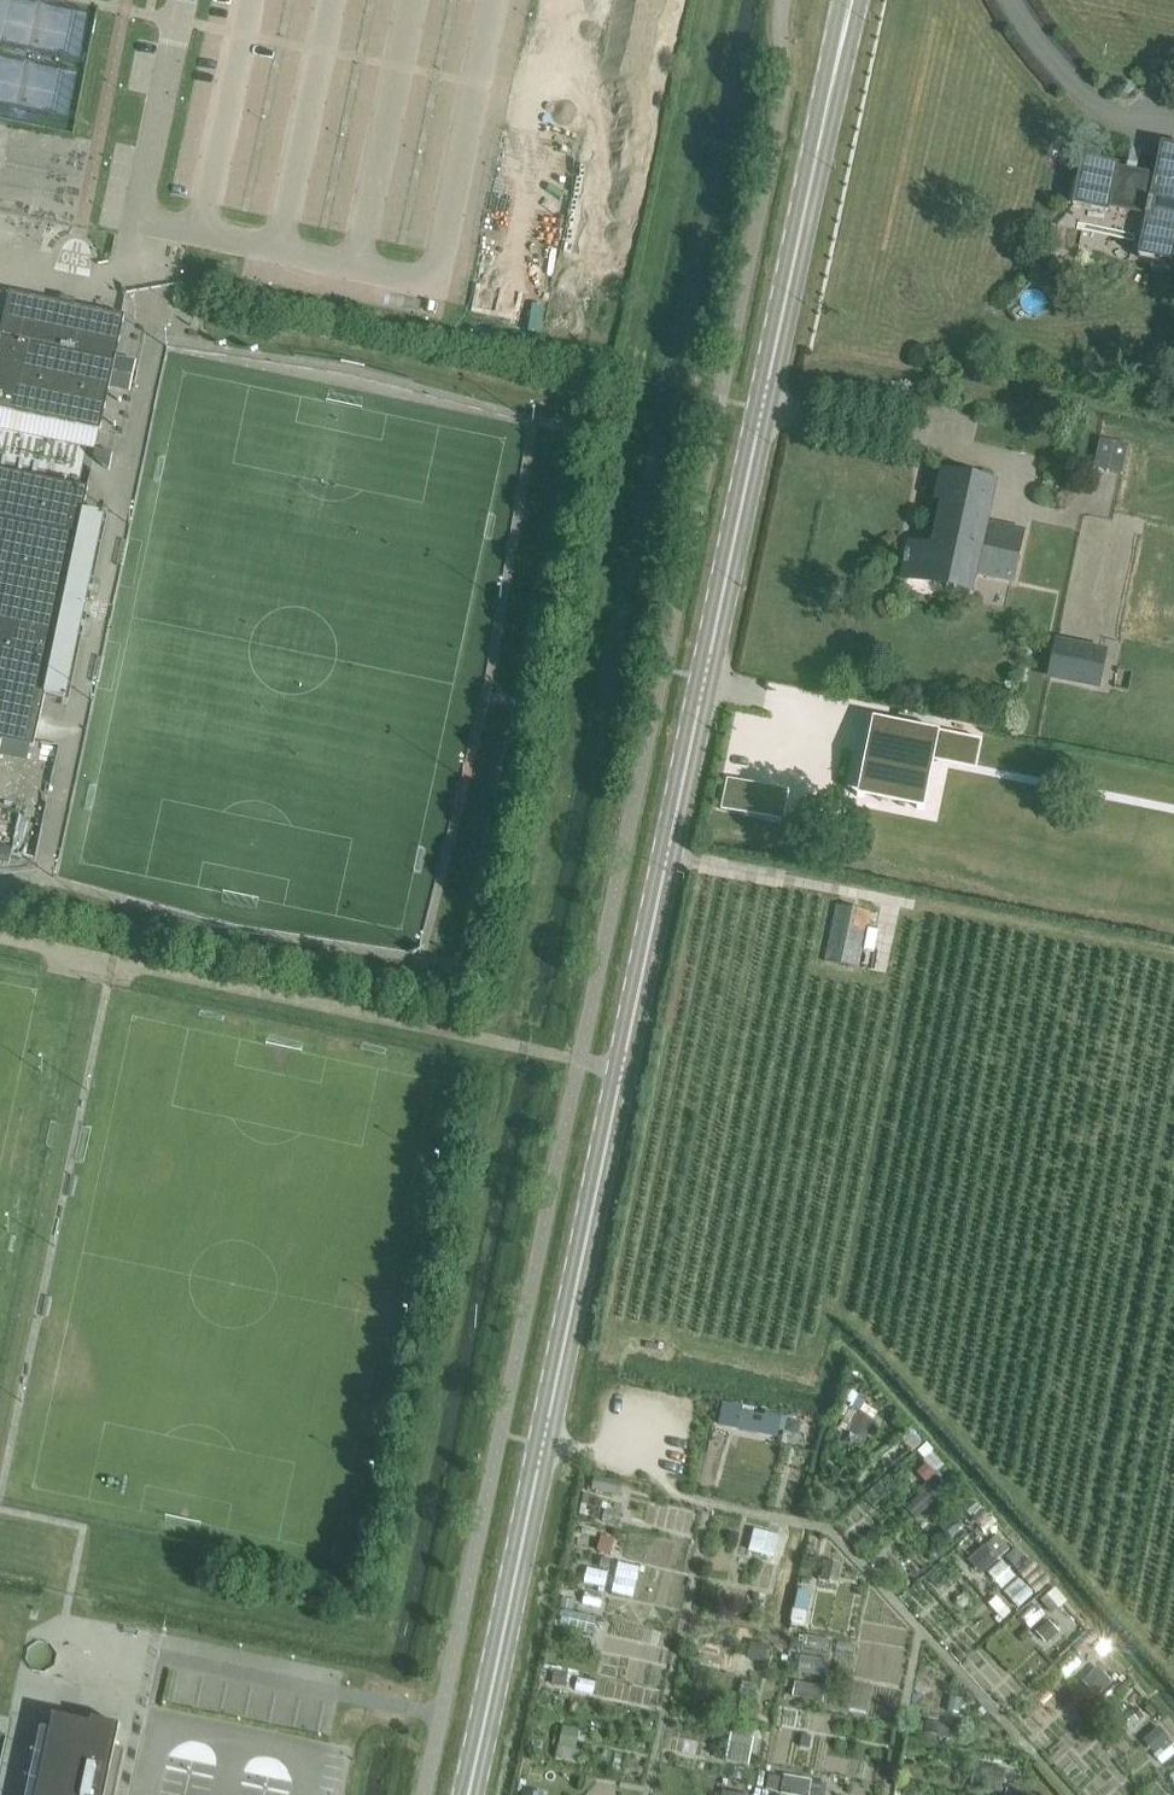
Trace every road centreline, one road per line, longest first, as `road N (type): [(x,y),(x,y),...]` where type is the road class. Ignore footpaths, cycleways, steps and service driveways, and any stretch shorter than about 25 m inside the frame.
road 1 (secondary): [(469,1794),(851,0)]
road 2 (track): [(668,857),(1173,960)]

